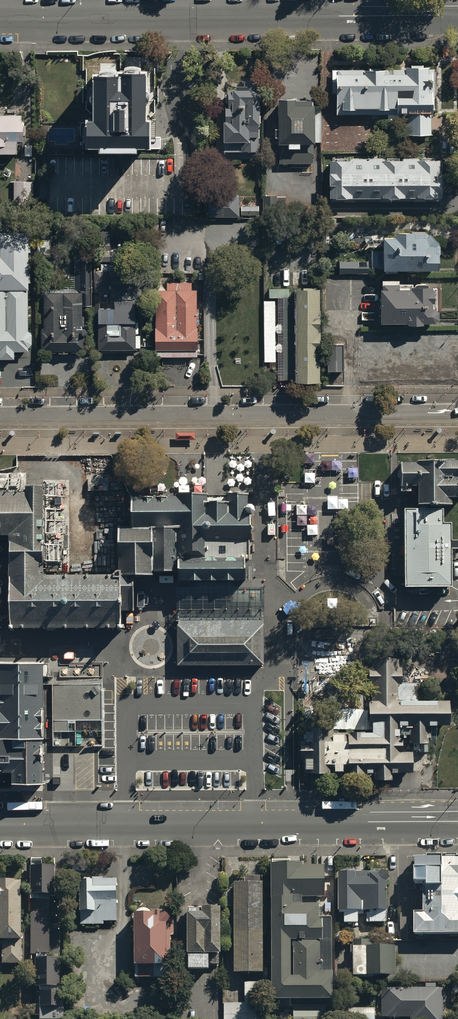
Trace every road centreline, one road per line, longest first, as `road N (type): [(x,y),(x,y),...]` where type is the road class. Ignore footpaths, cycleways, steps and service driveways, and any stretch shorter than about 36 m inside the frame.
road 1 (tertiary): [(0,826),(457,821)]
road 2 (tertiary): [(0,19),(457,15)]
road 3 (unclassified): [(0,414),(457,412)]

